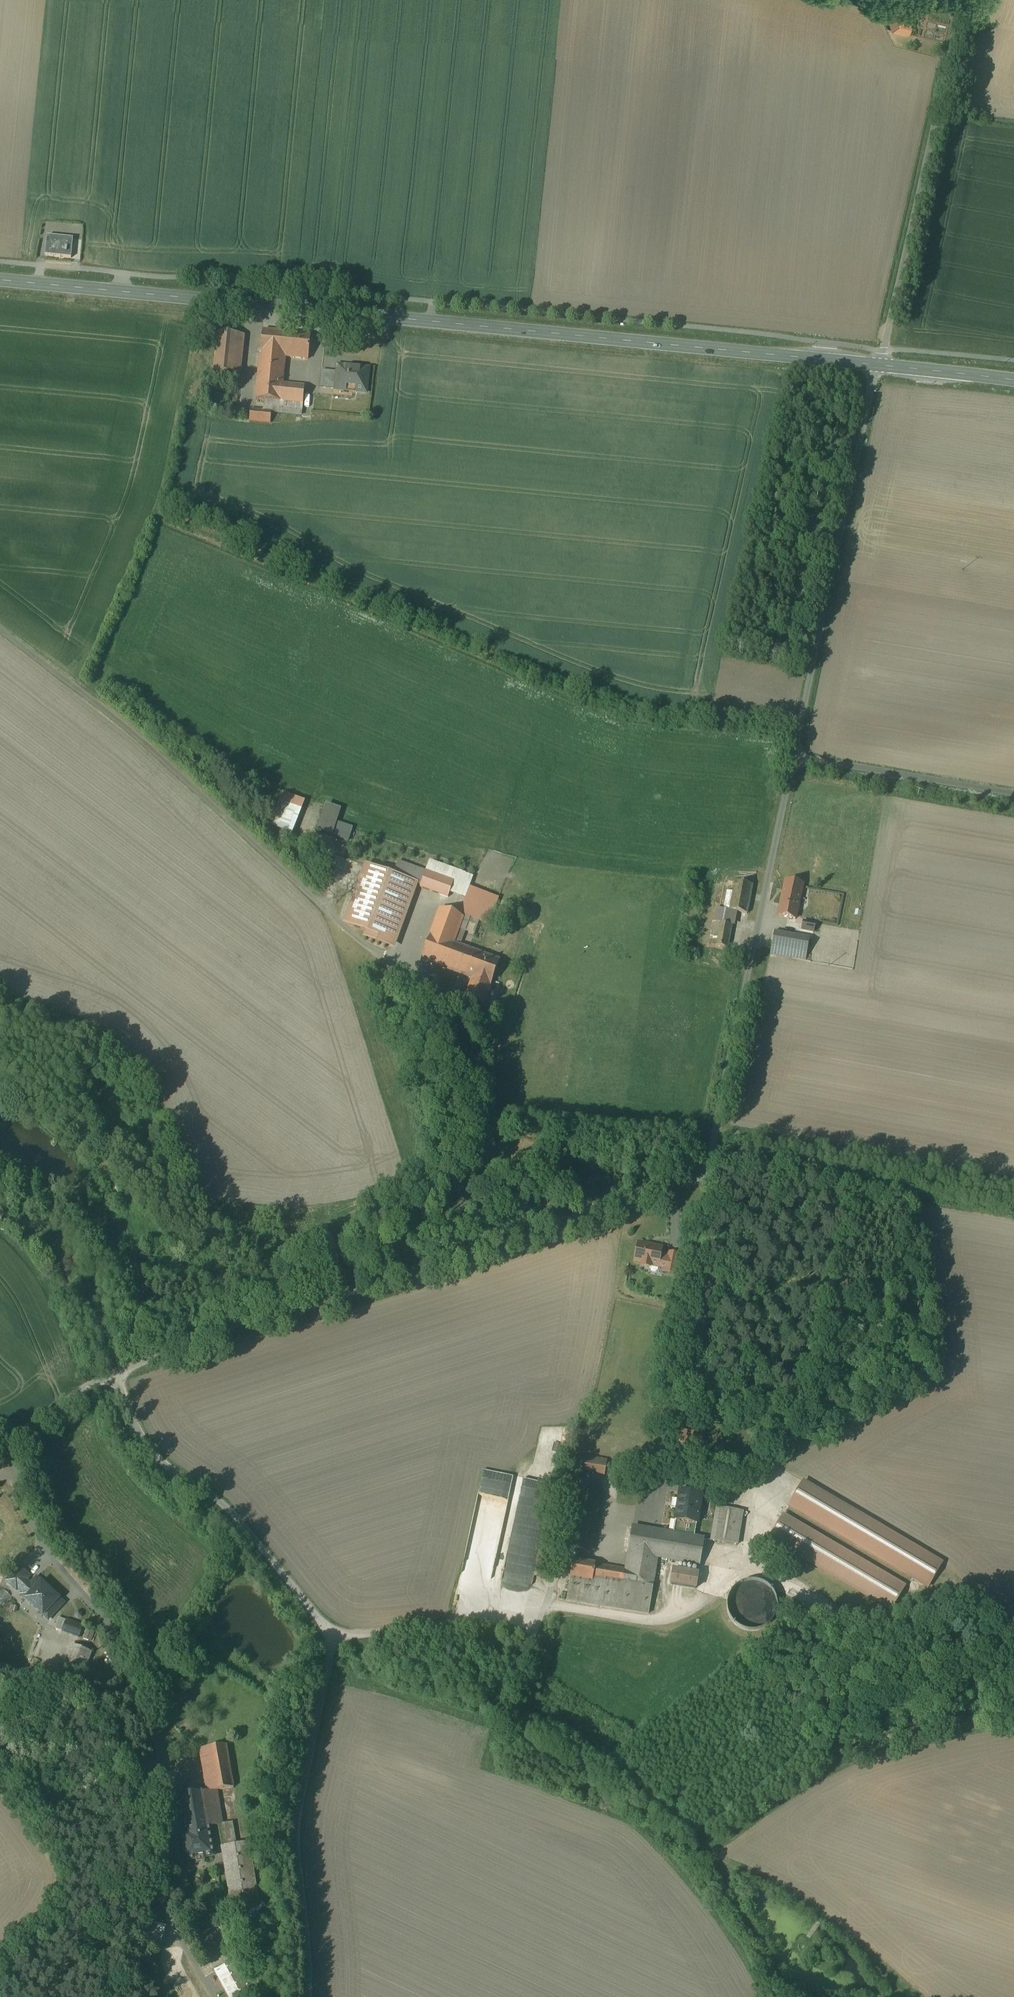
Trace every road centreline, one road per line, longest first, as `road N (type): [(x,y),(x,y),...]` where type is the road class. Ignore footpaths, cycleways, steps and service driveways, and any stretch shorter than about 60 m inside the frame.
road 1 (residential): [(115,1363),(457,1253),(684,1191),(796,752)]
road 2 (primary): [(0,280),(877,365)]
road 3 (residential): [(307,1996),(295,1819),(332,1641),(227,1497),(159,1453),(115,1363)]
road 4 (residential): [(796,752),(877,365)]
road 5 (residential): [(877,365),(961,0)]
road 6 (residential): [(1013,787),(796,752)]
road 7 (track): [(332,1641),(509,1609),(519,1581)]
road 8 (residential): [(0,1448),(84,1378),(115,1363)]
road 9 (primary): [(877,365),(1013,381)]

